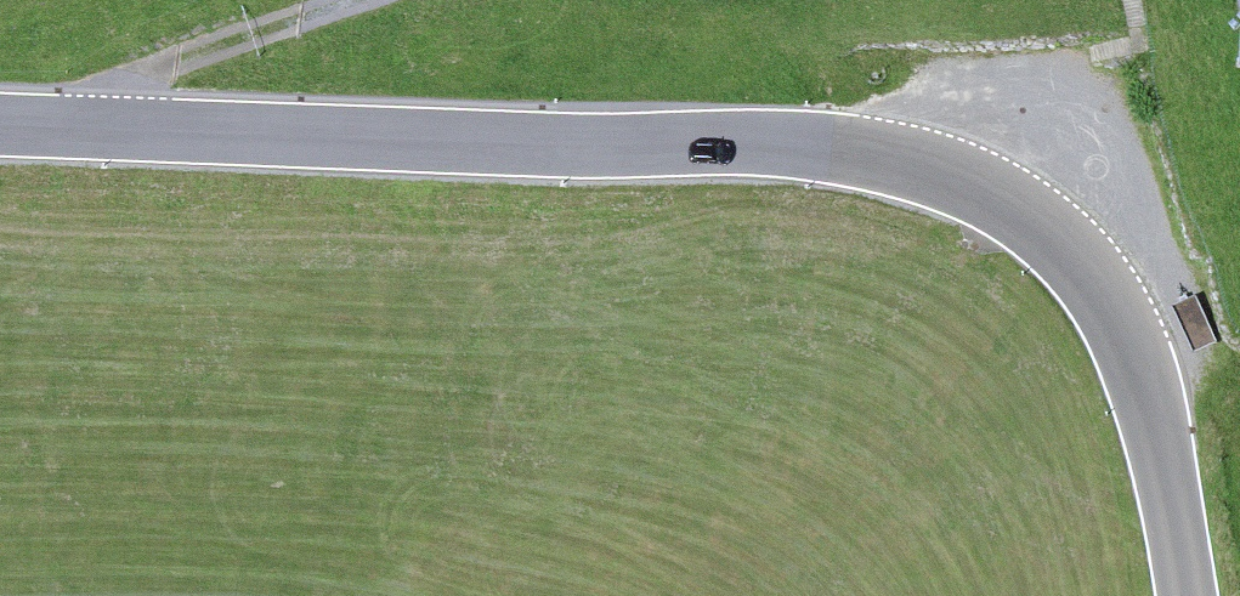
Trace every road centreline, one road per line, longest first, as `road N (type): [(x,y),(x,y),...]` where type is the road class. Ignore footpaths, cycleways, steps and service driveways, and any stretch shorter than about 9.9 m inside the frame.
road 1 (tertiary): [(0,111),(790,142),(884,154),(971,181),(1026,208),(1067,241),(1128,320),(1159,415),(1189,595)]
road 2 (track): [(93,113),(184,58),(345,0)]
road 3 (track): [(1097,79),(1040,116),(971,181)]

